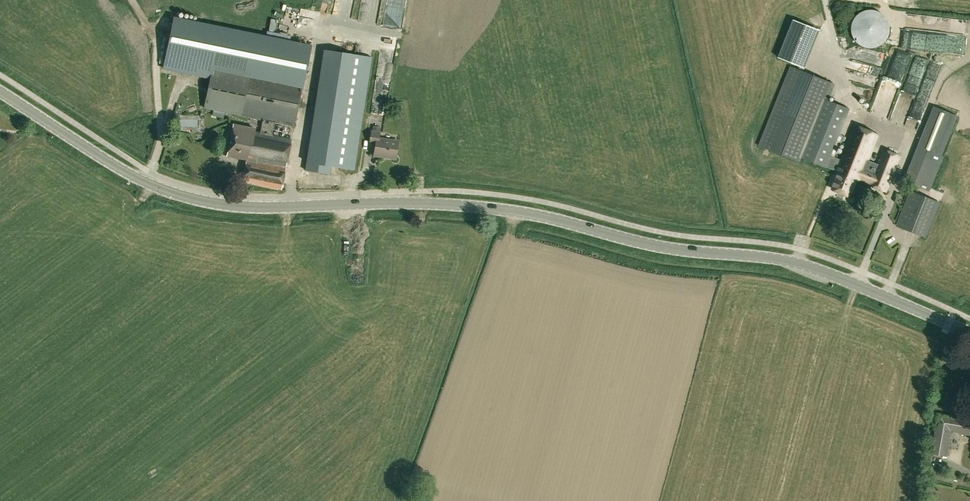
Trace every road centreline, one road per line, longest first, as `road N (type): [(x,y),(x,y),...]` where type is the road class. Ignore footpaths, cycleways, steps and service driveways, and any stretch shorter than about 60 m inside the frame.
road 1 (secondary): [(969,333),(796,263),(652,245),(514,211),(396,203),(271,209),(183,197),(124,171),(0,92)]
road 2 (track): [(161,139),(155,40),(133,0)]

